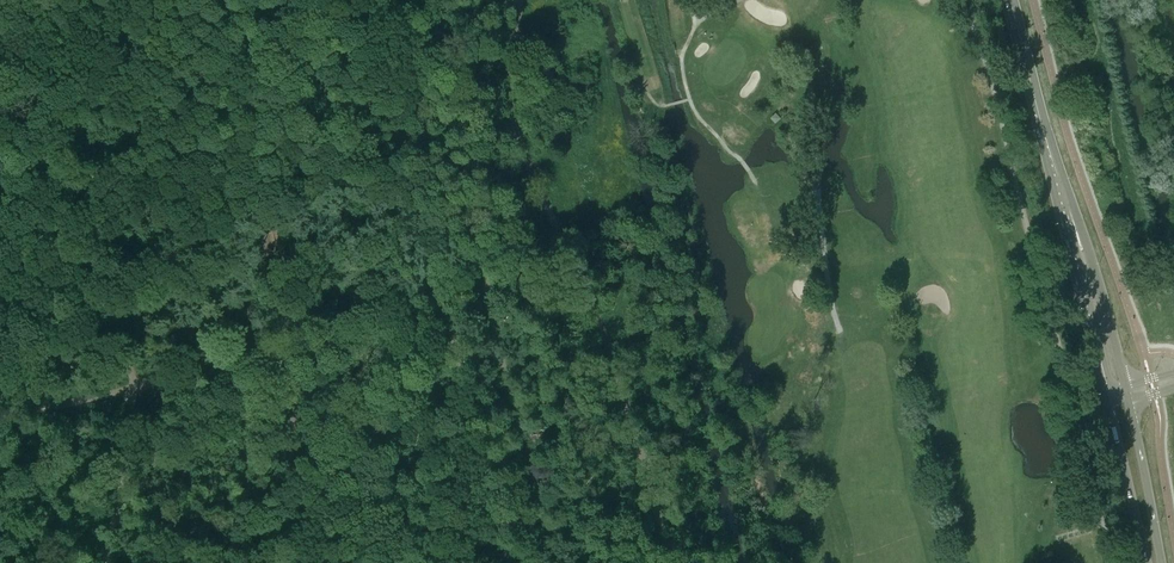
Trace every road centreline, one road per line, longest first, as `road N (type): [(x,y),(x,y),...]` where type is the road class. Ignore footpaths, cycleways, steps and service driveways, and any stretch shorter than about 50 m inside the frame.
road 1 (unclassified): [(364,0),(508,562)]
road 2 (secondary): [(1028,58),(1106,395)]
road 3 (secondary): [(1125,383),(1028,58)]
road 4 (secondary): [(1106,395),(1149,562)]
road 5 (secondary): [(1159,562),(1129,400)]

